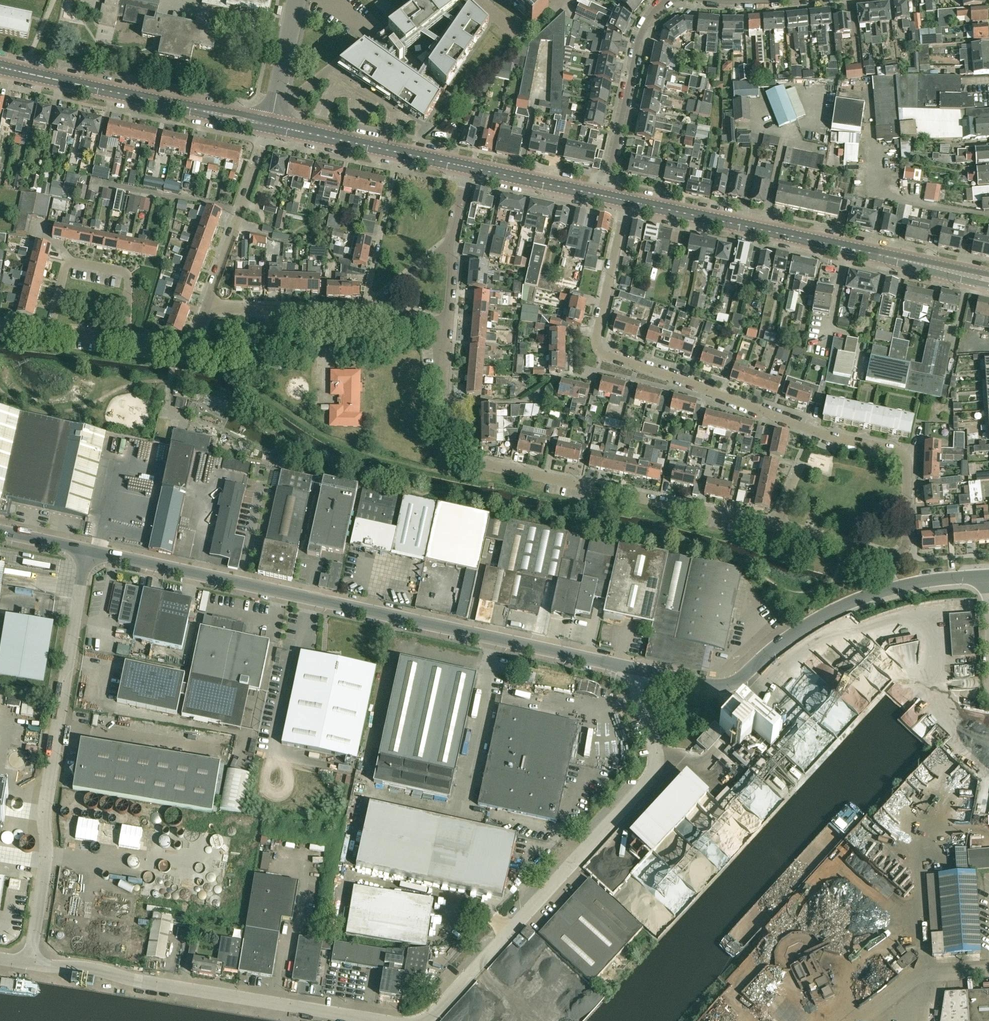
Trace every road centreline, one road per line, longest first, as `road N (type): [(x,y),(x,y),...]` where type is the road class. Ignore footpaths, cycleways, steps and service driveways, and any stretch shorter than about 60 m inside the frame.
road 1 (residential): [(887,558),(907,548),(902,455),(836,440),(597,347),(627,201)]
road 2 (unclassified): [(643,671),(87,551)]
road 3 (residential): [(774,526),(474,460),(443,392),(448,330)]
road 4 (unclassified): [(422,1020),(654,772),(643,671)]
road 5 (unclassified): [(29,962),(48,839),(43,813),(87,551)]
road 6 (primary): [(988,279),(627,201)]
road 7 (unclassified): [(383,1020),(29,962)]
road 8 (unclassified): [(643,671),(729,685),(783,641),(891,588)]
road 9 (primary): [(271,125),(25,72)]
road 10 (residential): [(666,0),(638,42),(605,196)]
road 11 (primary): [(466,166),(271,125)]
road 12 (residential): [(49,330),(65,268),(75,262),(127,275),(127,339)]
road 13 (residential): [(207,304),(271,125)]
road 14 (residential): [(366,314),(207,304)]
road 15 (primary): [(605,196),(466,166)]
road 16 (residential): [(271,125),(298,0)]
road 17 (unclassified): [(877,1017),(916,983),(988,972)]

